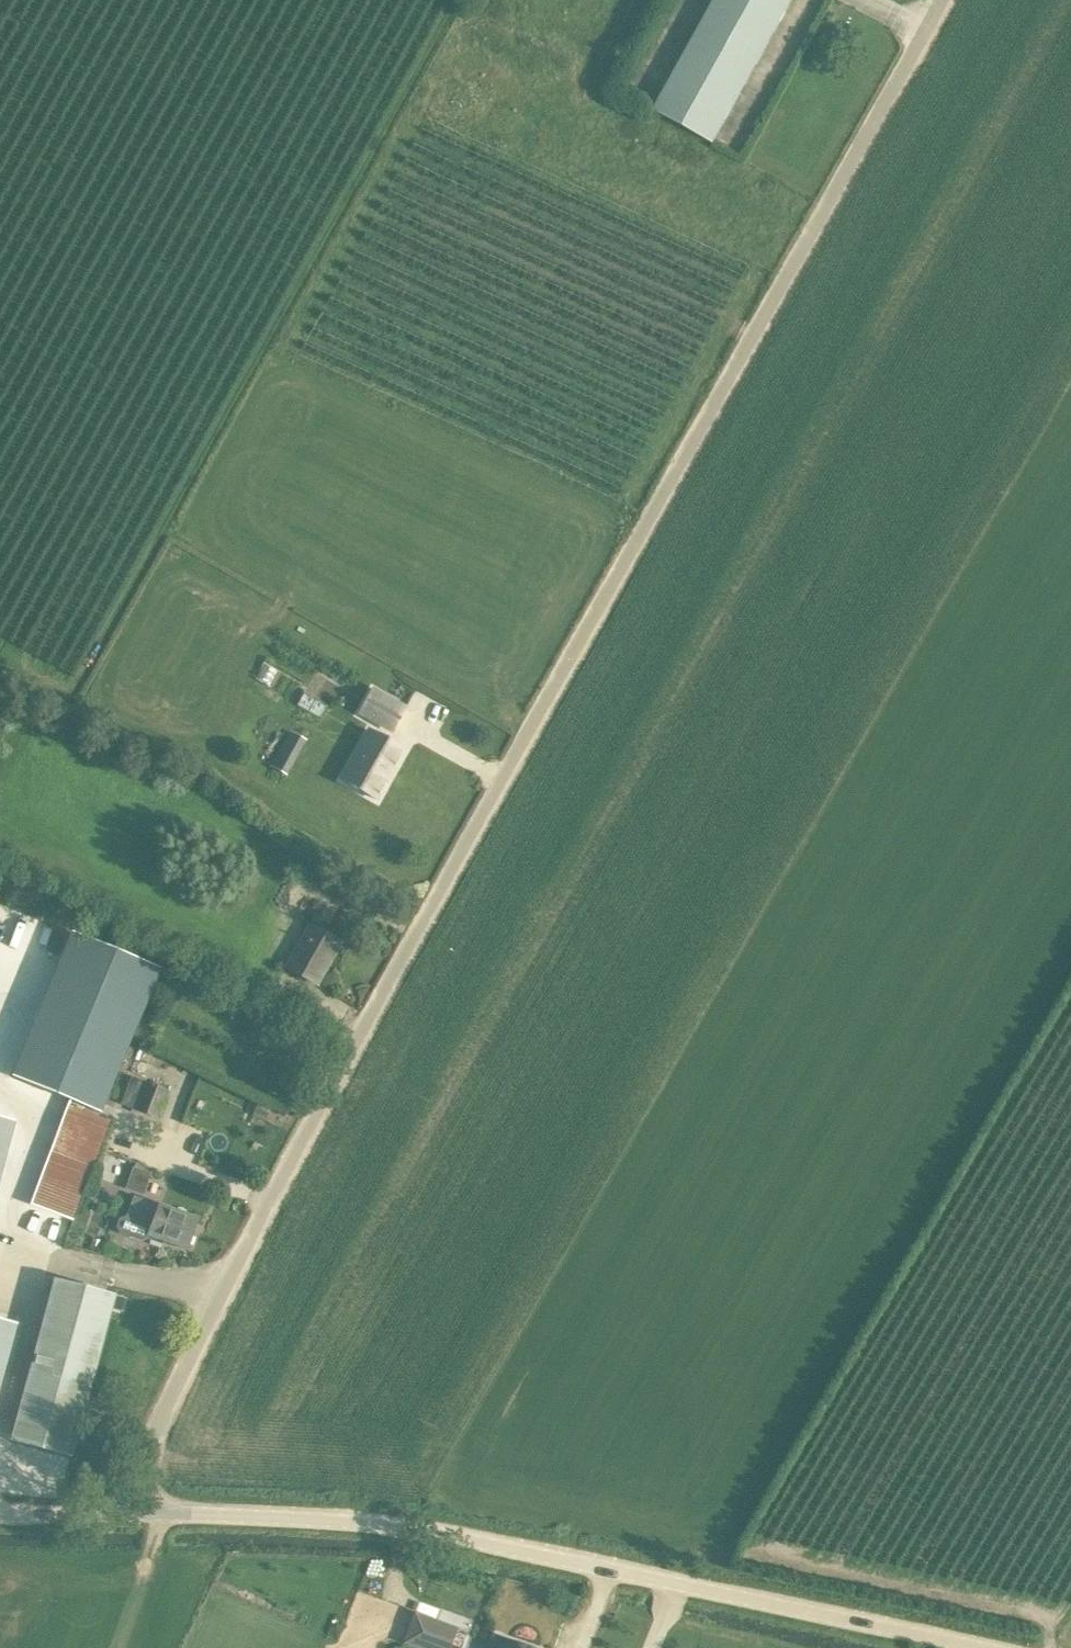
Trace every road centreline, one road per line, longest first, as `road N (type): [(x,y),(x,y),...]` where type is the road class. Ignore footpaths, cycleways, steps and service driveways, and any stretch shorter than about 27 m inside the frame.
road 1 (unclassified): [(124,1513),(194,1338),(942,0)]
road 2 (unclassified): [(979,1647),(415,1528),(124,1513)]
road 3 (unclassified): [(124,1513),(0,1515)]

